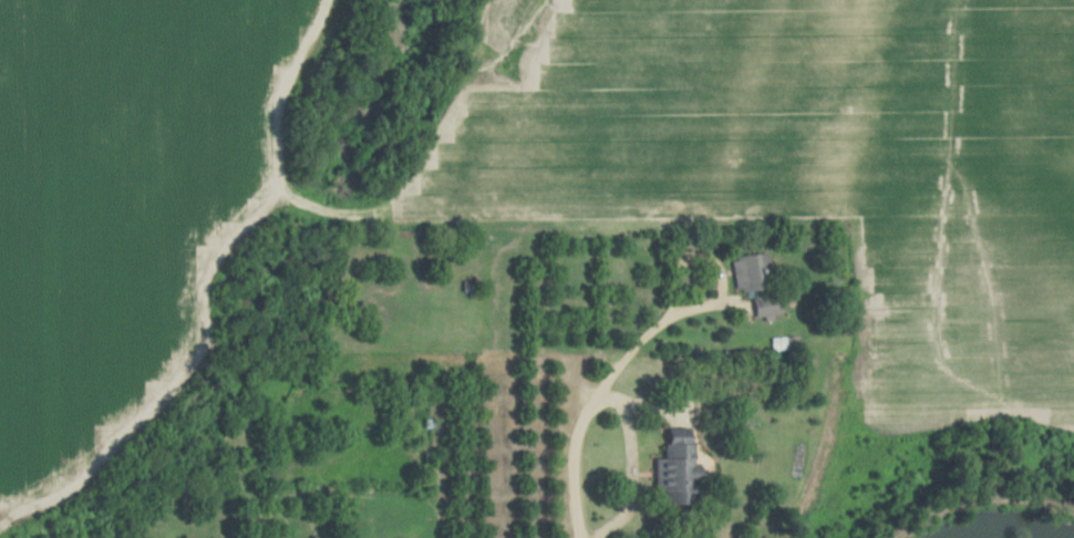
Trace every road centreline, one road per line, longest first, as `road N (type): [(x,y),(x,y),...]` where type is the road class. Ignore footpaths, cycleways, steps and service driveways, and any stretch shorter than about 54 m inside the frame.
road 1 (residential): [(582,537),(580,449),(616,363),(670,315),(741,291)]

